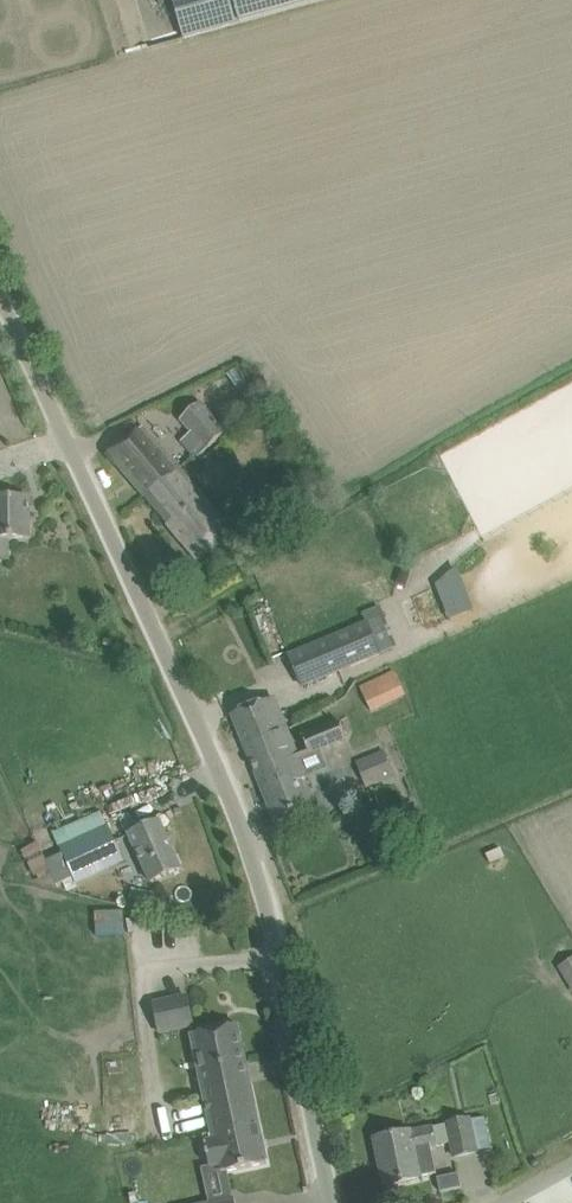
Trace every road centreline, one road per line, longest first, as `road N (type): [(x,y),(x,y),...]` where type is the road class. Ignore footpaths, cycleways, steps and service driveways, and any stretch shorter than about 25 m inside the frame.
road 1 (unclassified): [(324,1202),(308,1071),(249,849),(0,259)]

